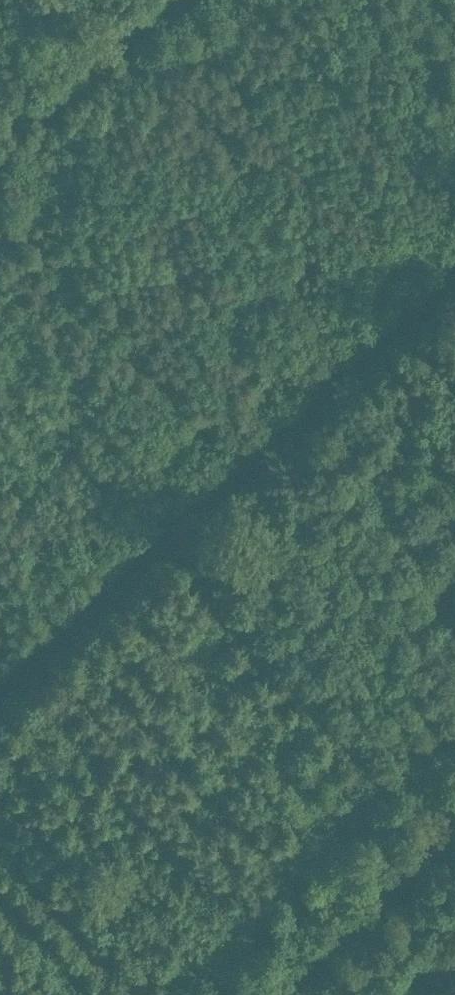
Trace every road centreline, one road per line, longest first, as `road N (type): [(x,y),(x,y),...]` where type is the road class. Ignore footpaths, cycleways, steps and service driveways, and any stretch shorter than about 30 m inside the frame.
road 1 (track): [(266,994),(454,816)]

